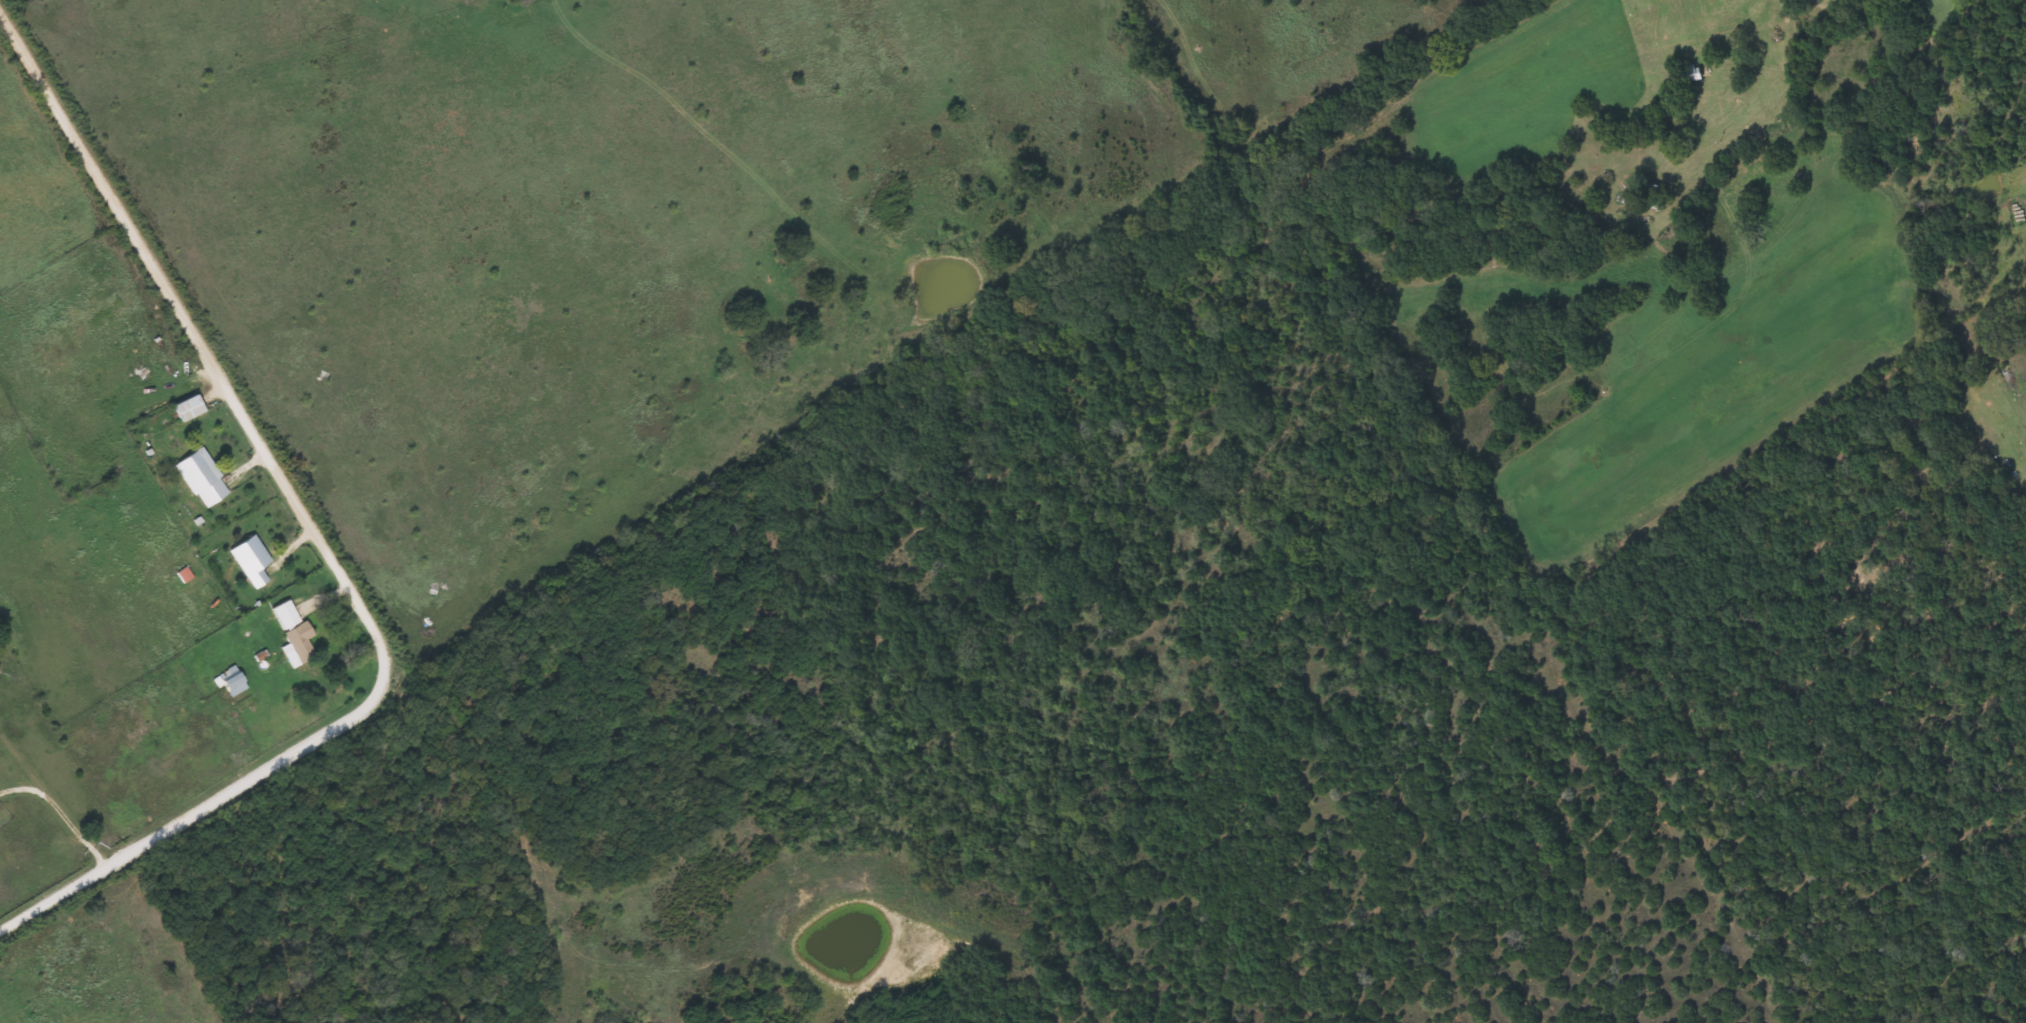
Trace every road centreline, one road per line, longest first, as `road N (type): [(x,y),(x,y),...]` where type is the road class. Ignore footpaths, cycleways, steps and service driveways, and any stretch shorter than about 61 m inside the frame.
road 1 (residential): [(0,926),(349,711),(382,674),(366,620),(0,14)]
road 2 (track): [(867,1022),(805,944),(781,858),(750,838),(610,904),(534,874),(479,783),(370,694)]

